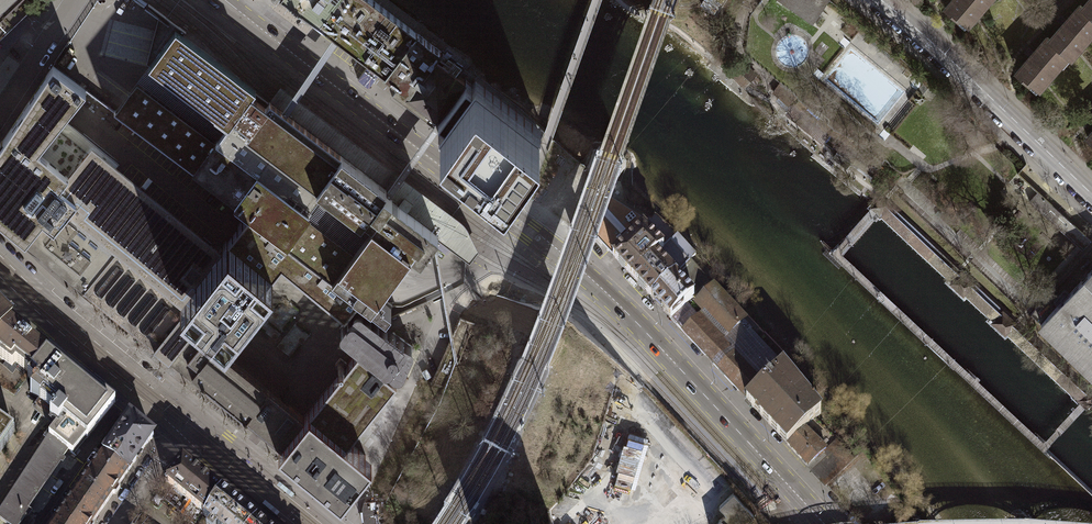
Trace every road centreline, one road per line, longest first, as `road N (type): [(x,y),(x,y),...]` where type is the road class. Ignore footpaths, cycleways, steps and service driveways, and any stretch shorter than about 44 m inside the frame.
road 1 (tertiary): [(825,523),(599,289),(252,23)]
road 2 (tertiary): [(881,0),(1091,194)]
road 3 (unclassified): [(181,423),(0,266)]
road 4 (unclassified): [(336,523),(229,437),(207,424),(181,423)]
road 5 (unclassified): [(181,423),(185,445),(204,467),(274,523)]
road 6 (residential): [(0,113),(75,0)]
road 7 (residential): [(110,523),(181,423)]

